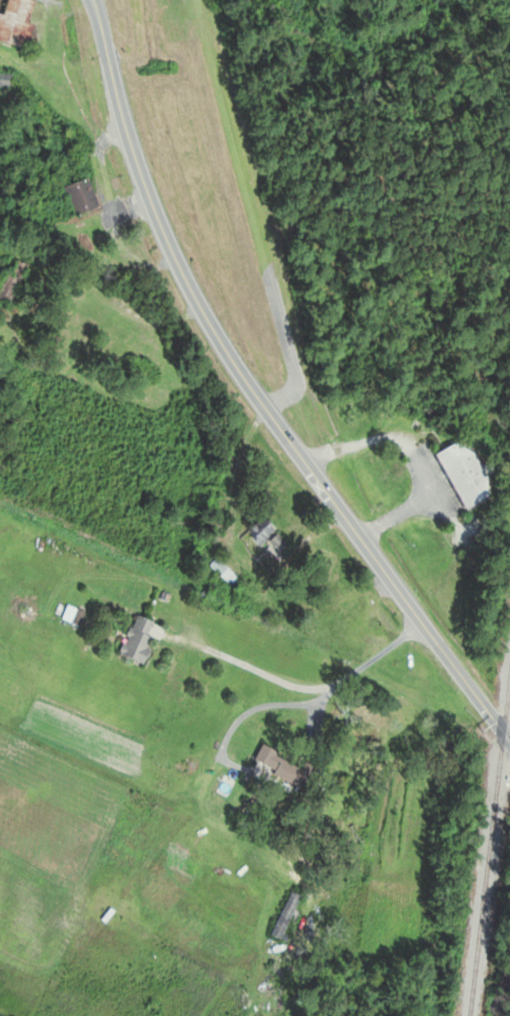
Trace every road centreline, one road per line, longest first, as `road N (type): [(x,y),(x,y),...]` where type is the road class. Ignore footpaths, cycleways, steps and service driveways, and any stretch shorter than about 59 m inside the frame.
road 1 (primary): [(93,0),(141,175),(196,299),(293,448),(509,744)]

